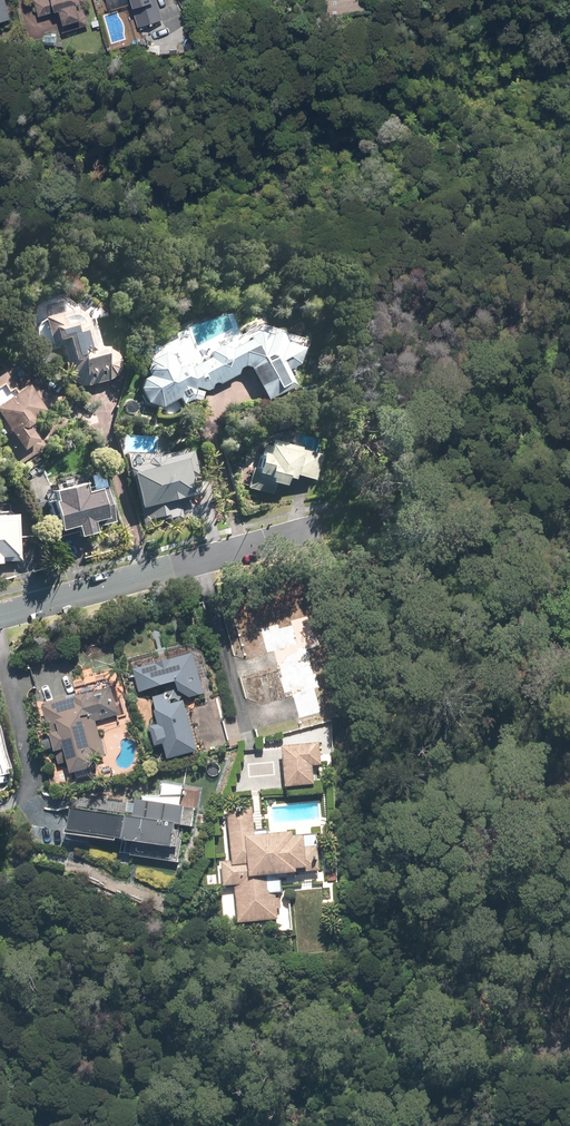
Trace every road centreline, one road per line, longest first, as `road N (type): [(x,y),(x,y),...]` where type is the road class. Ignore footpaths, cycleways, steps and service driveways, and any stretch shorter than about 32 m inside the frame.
road 1 (residential): [(337,523),(0,616)]

